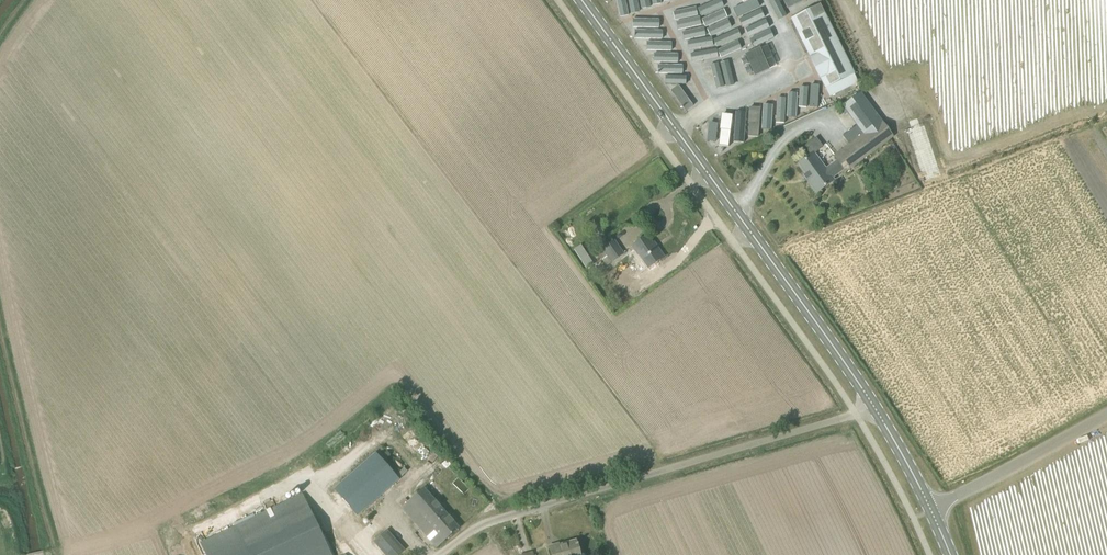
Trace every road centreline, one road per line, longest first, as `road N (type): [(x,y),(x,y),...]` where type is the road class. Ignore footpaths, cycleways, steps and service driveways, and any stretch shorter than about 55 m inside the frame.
road 1 (primary): [(875,407),(584,0)]
road 2 (unclassified): [(470,530),(875,407)]
road 3 (unclassified): [(932,512),(1106,415)]

